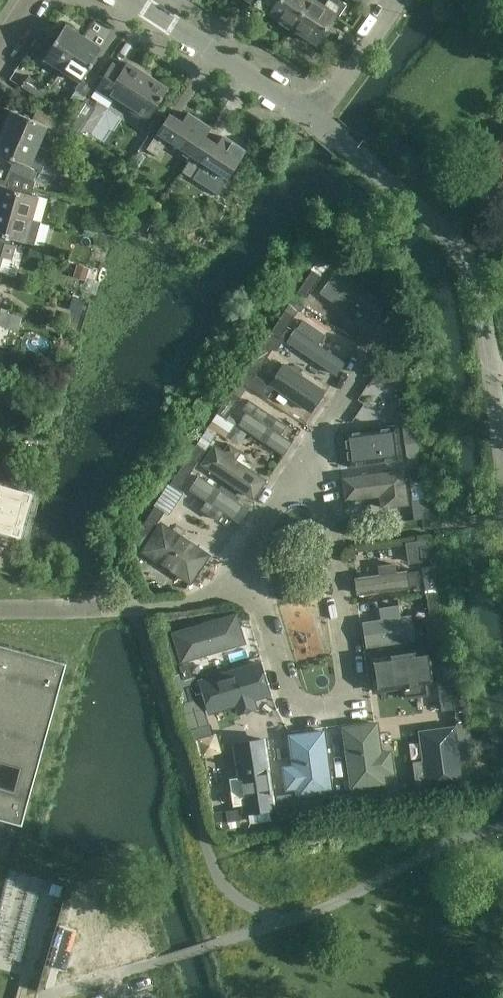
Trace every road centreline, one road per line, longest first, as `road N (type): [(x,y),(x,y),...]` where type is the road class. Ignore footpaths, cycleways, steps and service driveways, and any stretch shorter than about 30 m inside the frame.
road 1 (residential): [(236,573),(254,595),(296,710),(349,698),(331,540)]
road 2 (residential): [(0,609),(204,599),(236,573)]
road 3 (residential): [(312,123),(122,0)]
road 4 (residential): [(469,269),(433,222),(312,123)]
road 5 (residential): [(294,481),(388,327)]
road 6 (residential): [(312,123),(393,0)]

